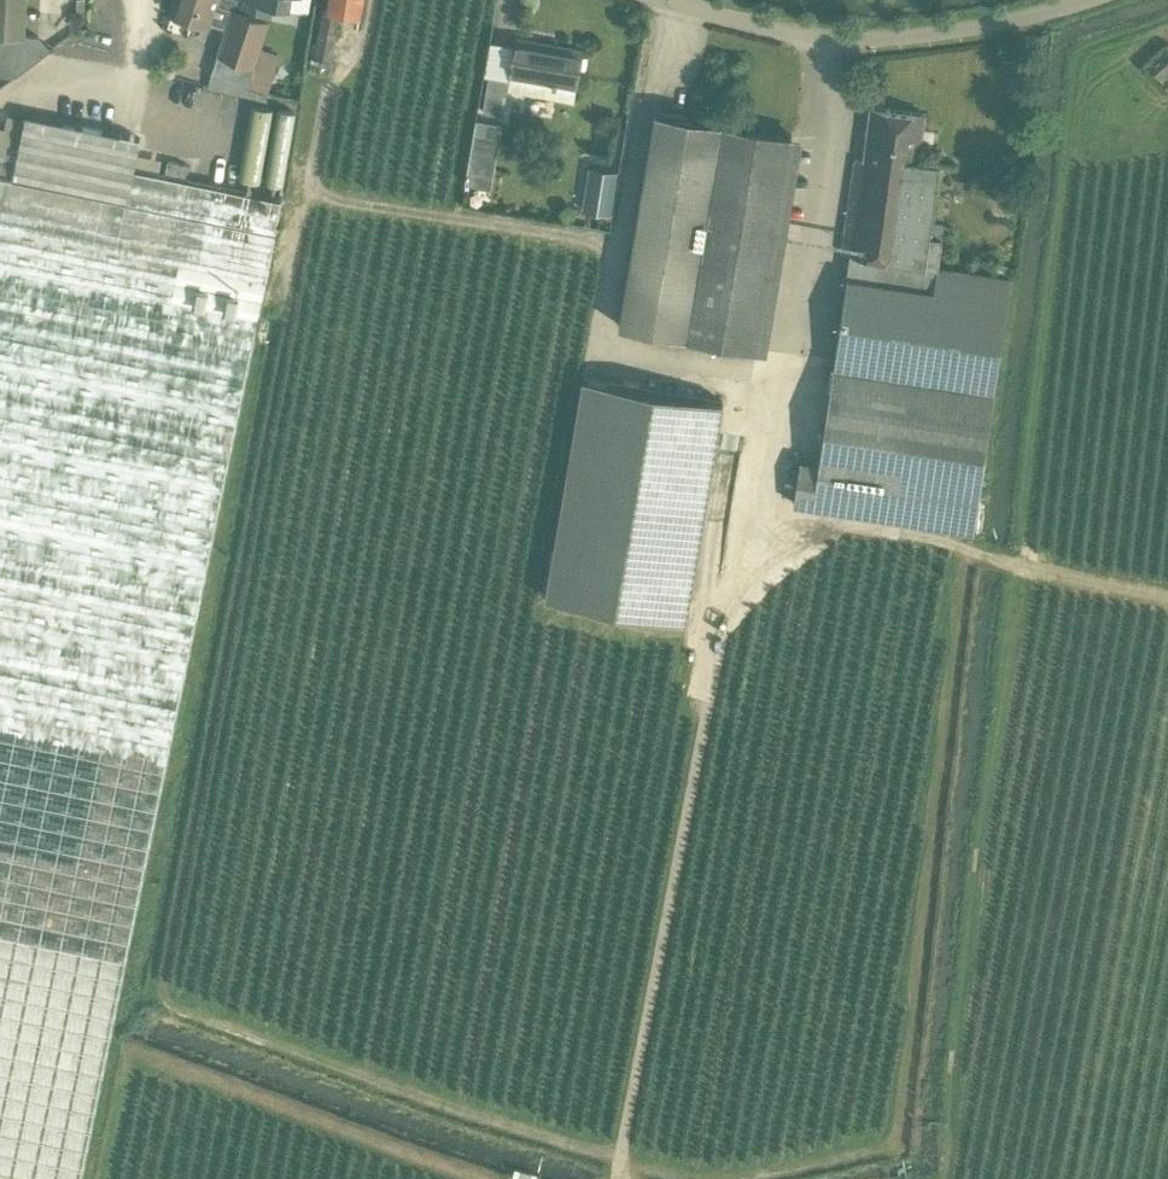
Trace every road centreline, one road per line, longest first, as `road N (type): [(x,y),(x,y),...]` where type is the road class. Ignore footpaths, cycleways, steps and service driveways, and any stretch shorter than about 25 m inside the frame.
road 1 (unclassified): [(662,0),(751,26),(881,42),(1071,0)]

